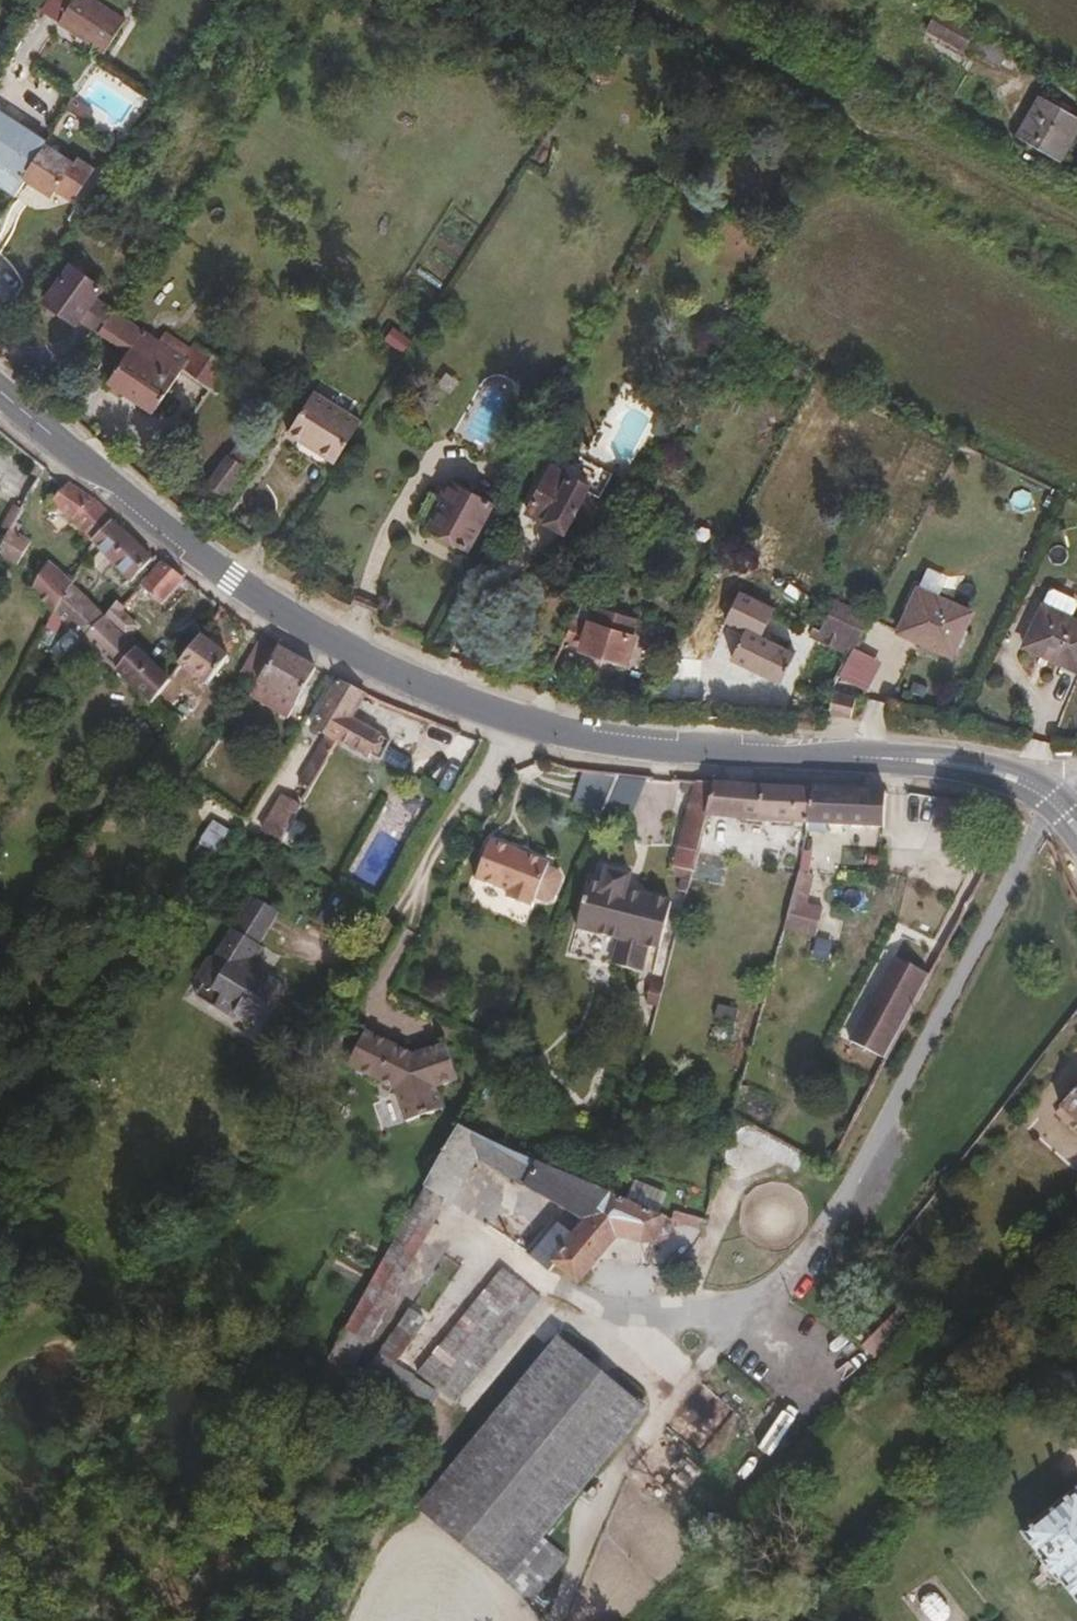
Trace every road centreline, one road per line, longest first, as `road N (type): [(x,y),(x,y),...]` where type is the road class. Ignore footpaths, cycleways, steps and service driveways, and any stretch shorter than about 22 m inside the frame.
road 1 (secondary): [(0,390),(162,528),(279,612),(363,660),(504,716),(650,750),(988,771),(1052,800)]
road 2 (residential): [(713,1311),(788,1280),(1052,800)]

